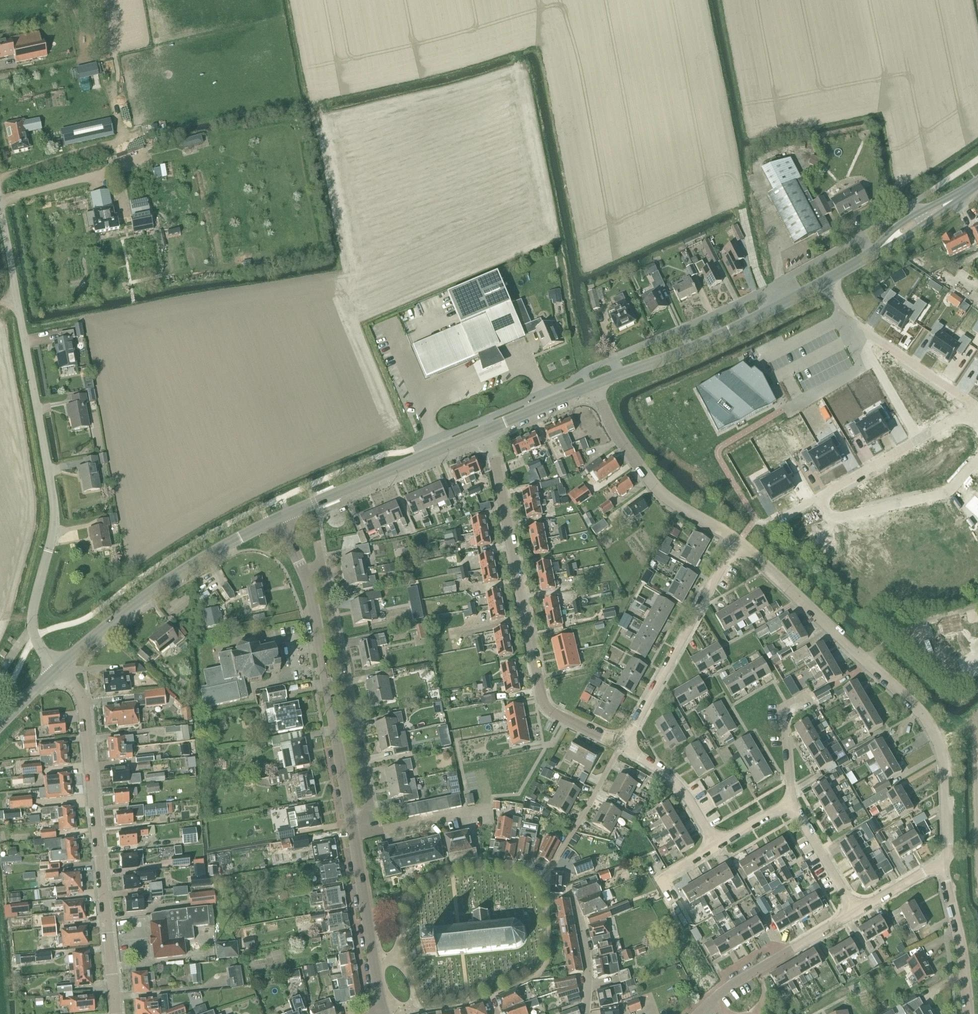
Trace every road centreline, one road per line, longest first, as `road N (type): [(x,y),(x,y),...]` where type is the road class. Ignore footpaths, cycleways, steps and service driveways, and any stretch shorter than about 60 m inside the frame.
road 1 (unclassified): [(57,670),(33,619),(55,510),(0,219)]
road 2 (unclassified): [(944,863),(946,770),(930,724),(737,543)]
road 3 (residential): [(624,746),(553,714),(542,701),(489,429)]
road 4 (unclassified): [(117,1013),(83,704),(57,670)]
road 5 (track): [(585,371),(519,54)]
road 6 (primary): [(591,386),(737,328),(863,258)]
road 7 (primary): [(57,670),(152,592),(279,518)]
road 8 (residential): [(376,832),(323,568)]
road 9 (secondary): [(354,836),(305,575)]
road 10 (residential): [(624,746),(737,543)]
road 11 (primary): [(279,518),(489,429)]
road 12 (unclassified): [(737,543),(667,500),(624,447),(591,386)]
road 13 (residential): [(977,463),(948,492),(837,519),(814,497)]
road 14 (unclassified): [(701,1013),(856,911)]
road 15 (residential): [(968,405),(814,497)]
road 16 (residential): [(971,1013),(944,863)]
road 17 (residential): [(848,329),(861,328),(968,405)]
road 18 (residential): [(588,1013),(591,983),(580,918),(572,896),(548,902)]
road 19 (residential): [(716,845),(692,802),(624,746)]
road 20 (residential): [(557,861),(624,746)]
road 21 (residential): [(490,996),(547,967),(548,902)]
road 22 (primary): [(969,189),(901,224),(863,258)]
road 23 (residential): [(856,911),(792,801)]
road 24 (primary): [(863,258),(969,189)]
road 25 (residential): [(548,902),(533,876),(512,863),(480,860),(448,868)]

